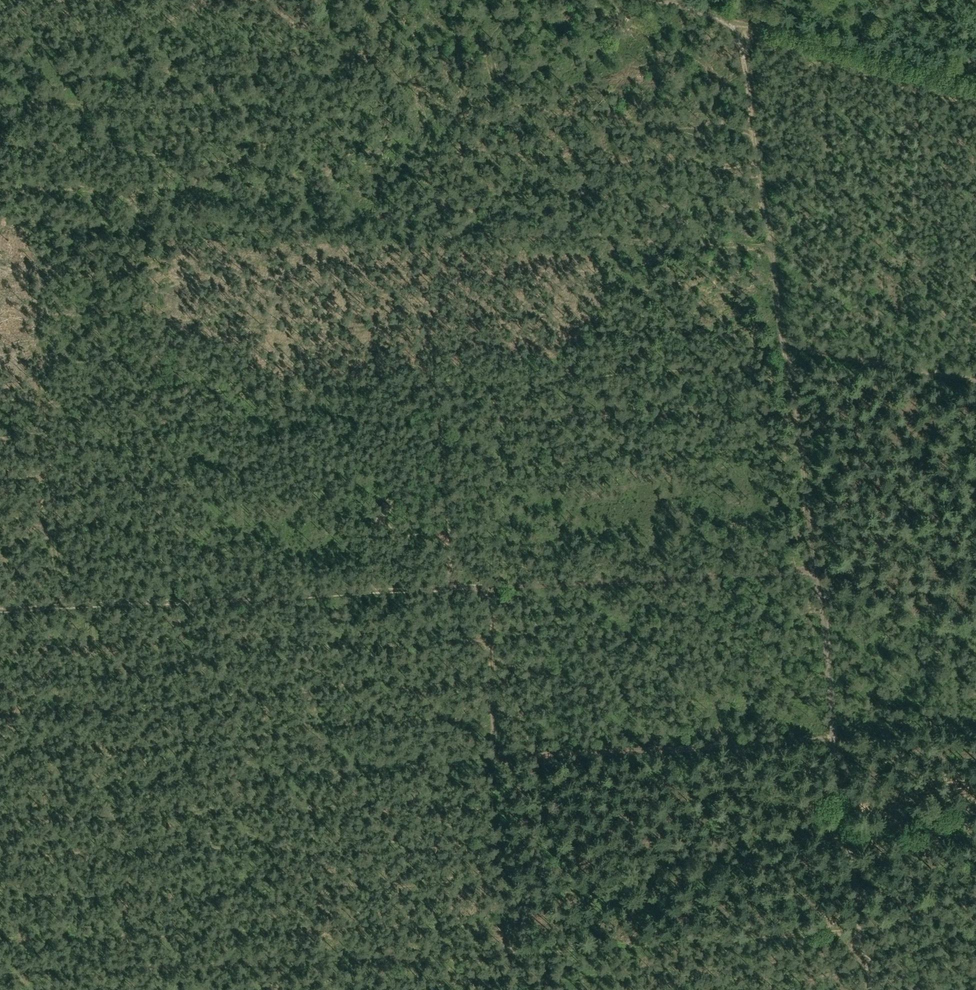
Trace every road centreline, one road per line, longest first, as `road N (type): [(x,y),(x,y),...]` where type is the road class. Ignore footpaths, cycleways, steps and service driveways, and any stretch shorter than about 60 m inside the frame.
road 1 (track): [(741,22),(872,989)]
road 2 (track): [(653,0),(975,85)]

